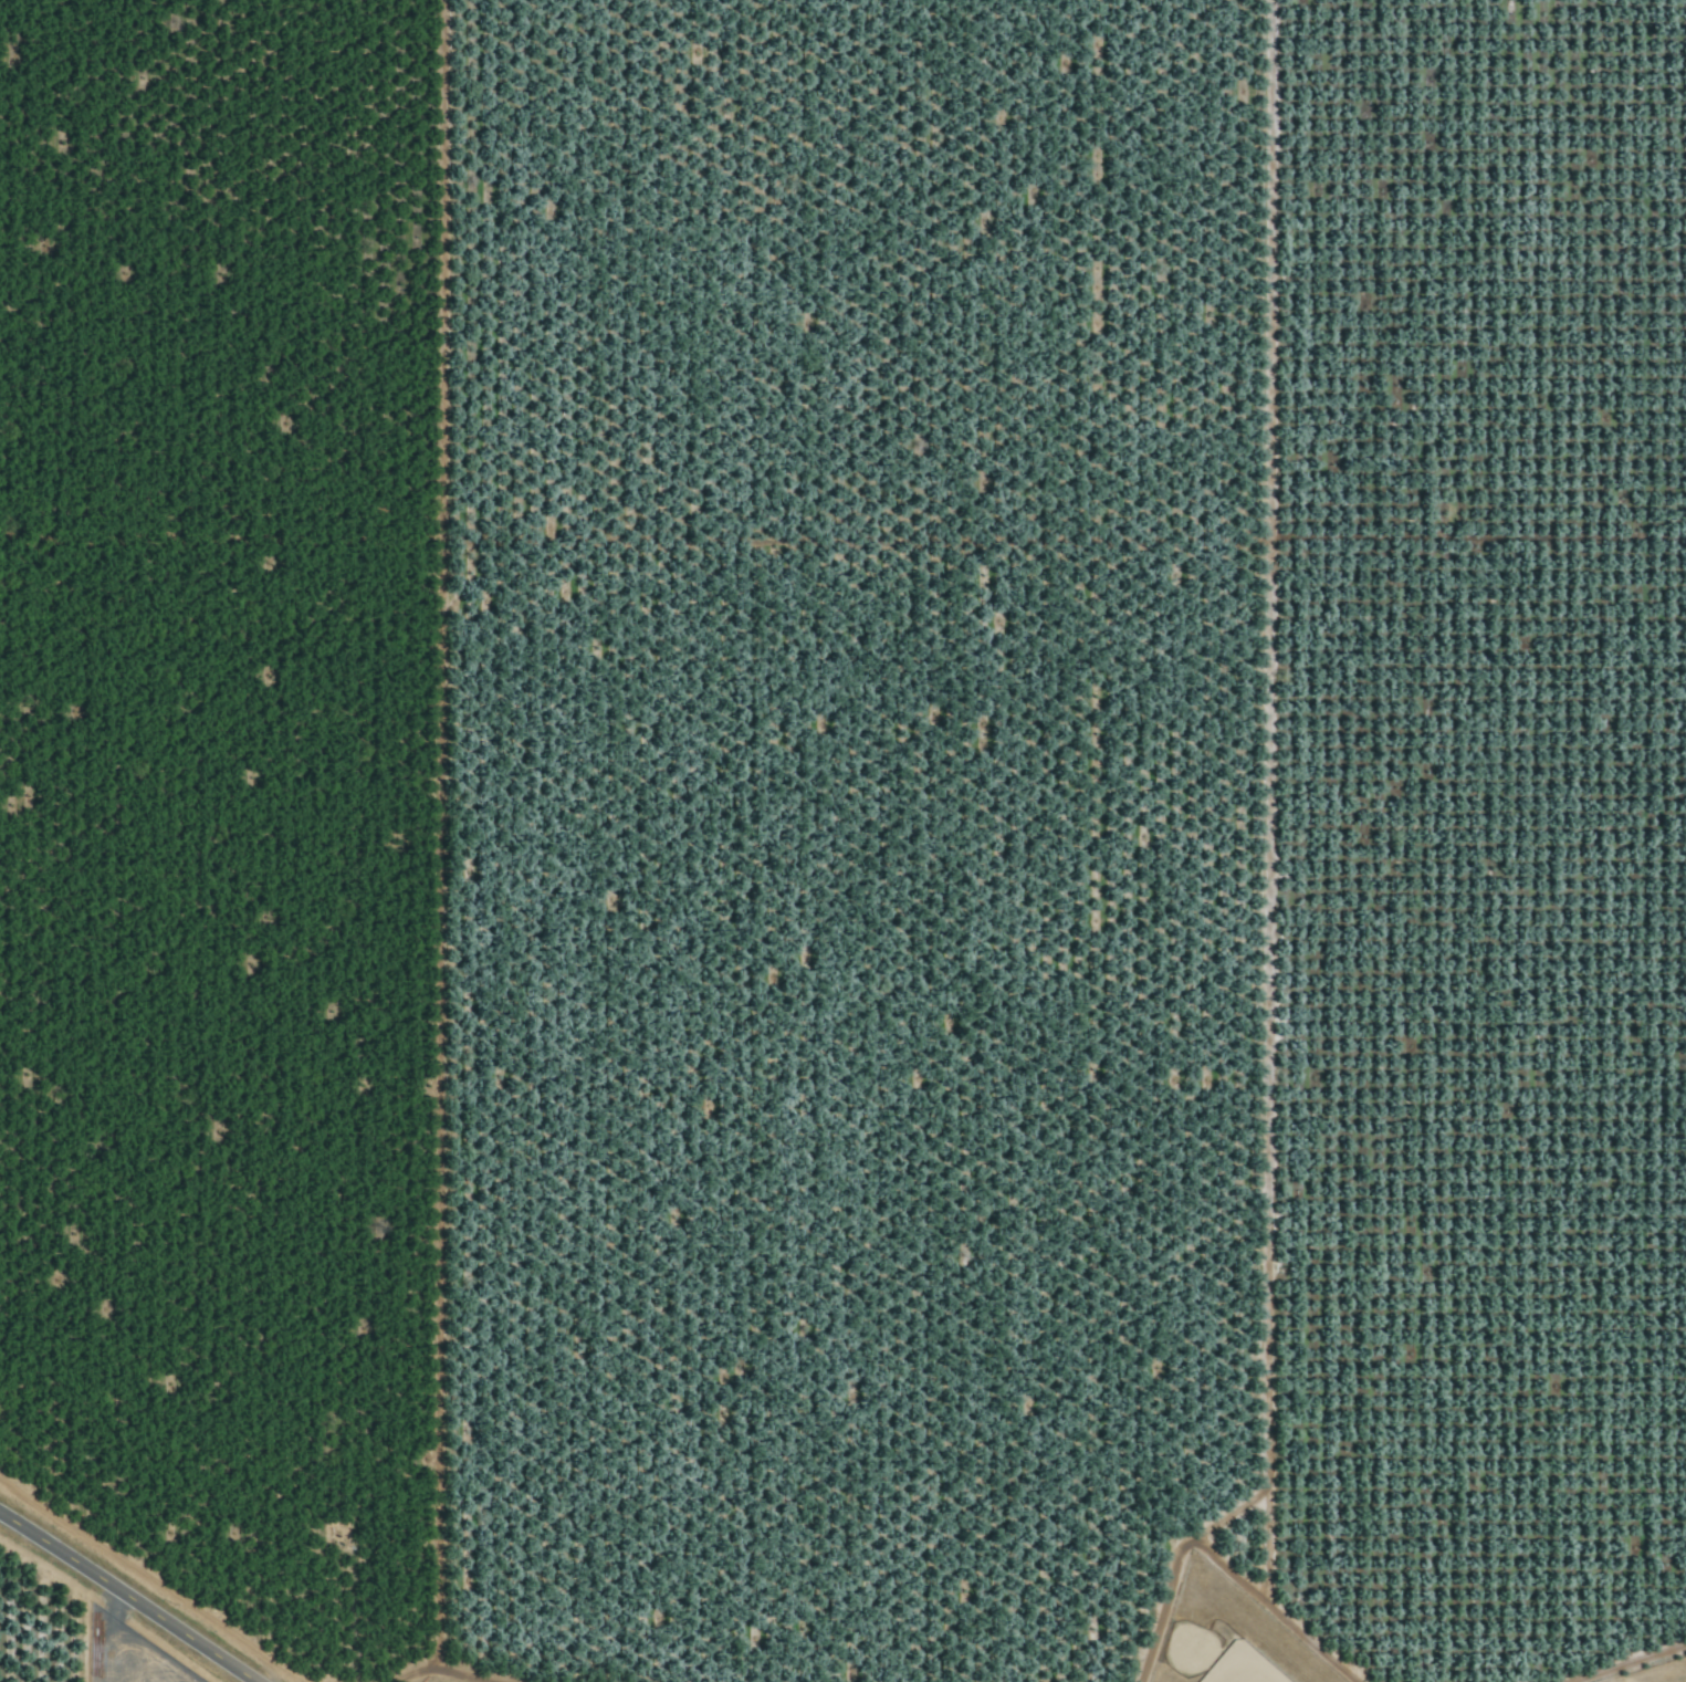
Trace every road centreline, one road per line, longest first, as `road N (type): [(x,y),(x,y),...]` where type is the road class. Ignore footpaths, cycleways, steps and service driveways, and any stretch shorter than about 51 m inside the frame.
road 1 (residential): [(0,1516),(253,1681)]

